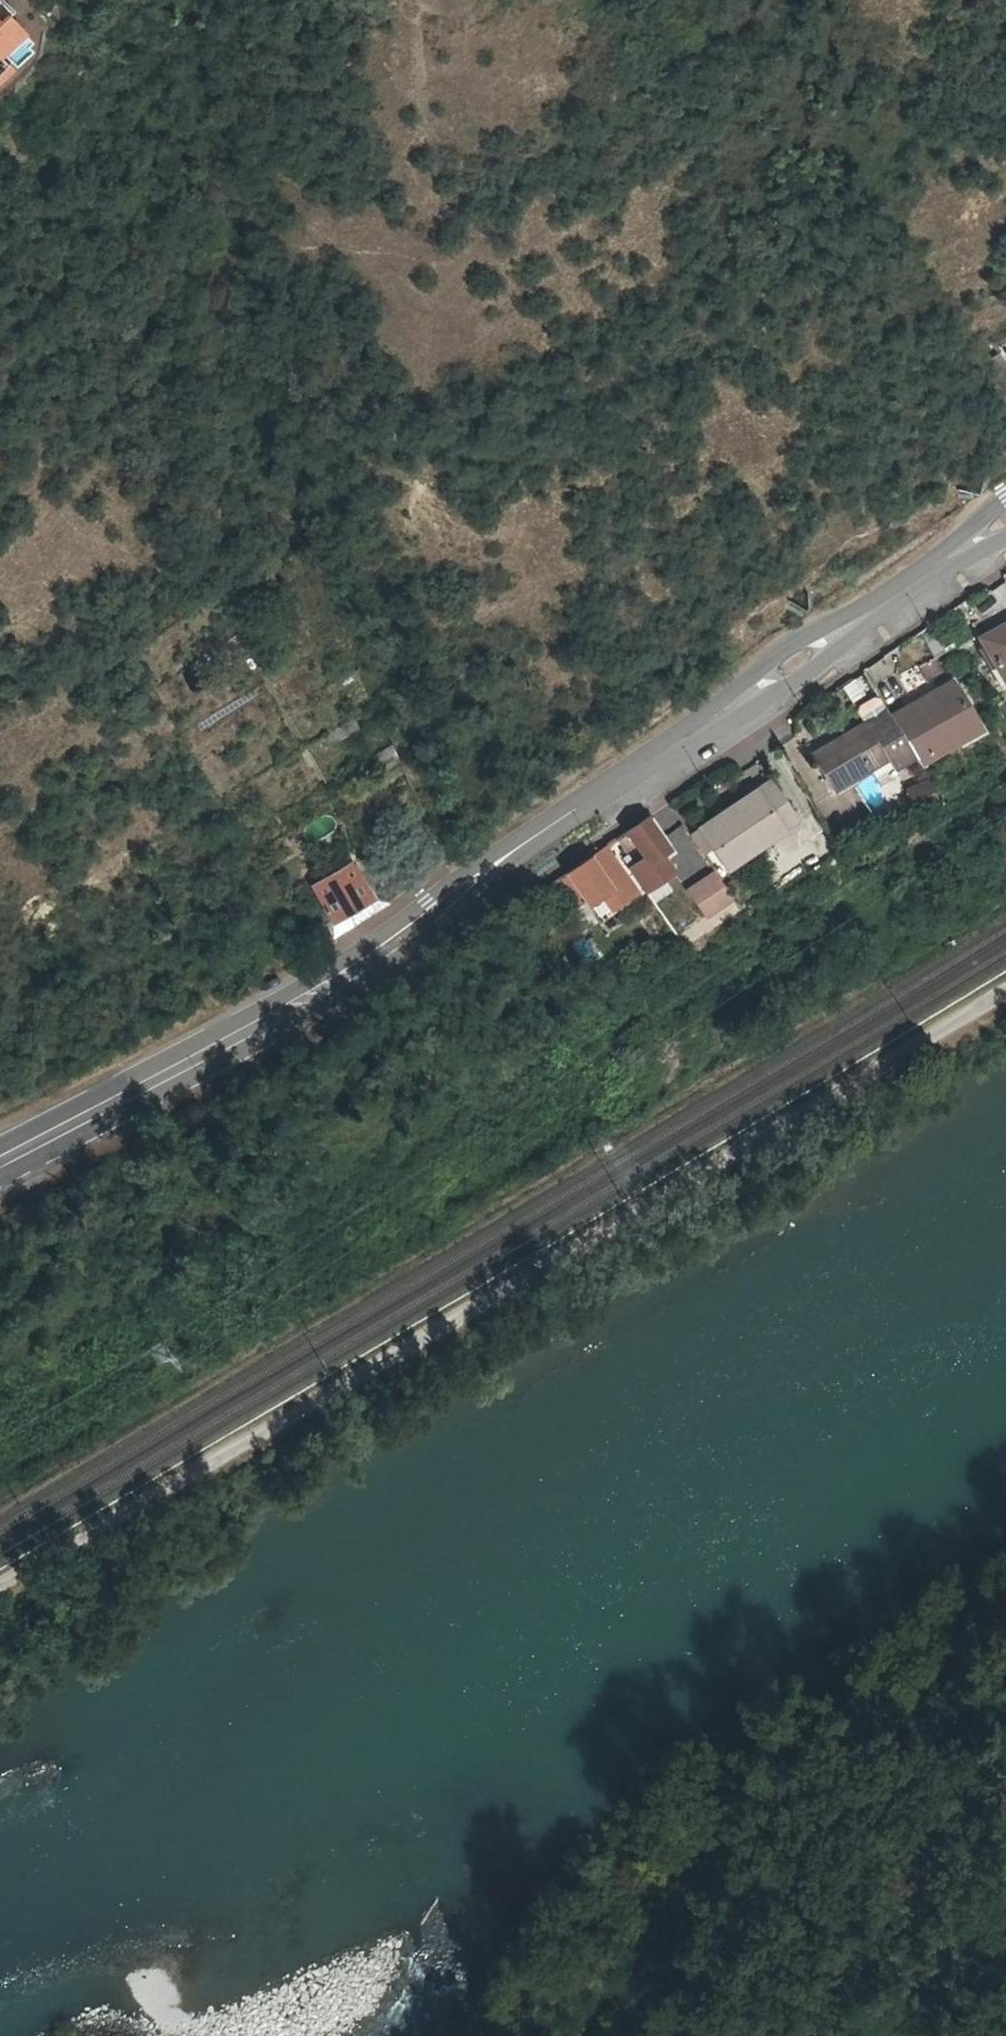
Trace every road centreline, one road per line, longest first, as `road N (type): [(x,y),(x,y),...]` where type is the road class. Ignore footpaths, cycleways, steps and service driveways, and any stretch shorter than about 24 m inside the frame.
road 1 (primary): [(0,1165),(326,984),(1005,520)]
road 2 (track): [(0,1584),(1005,989)]

